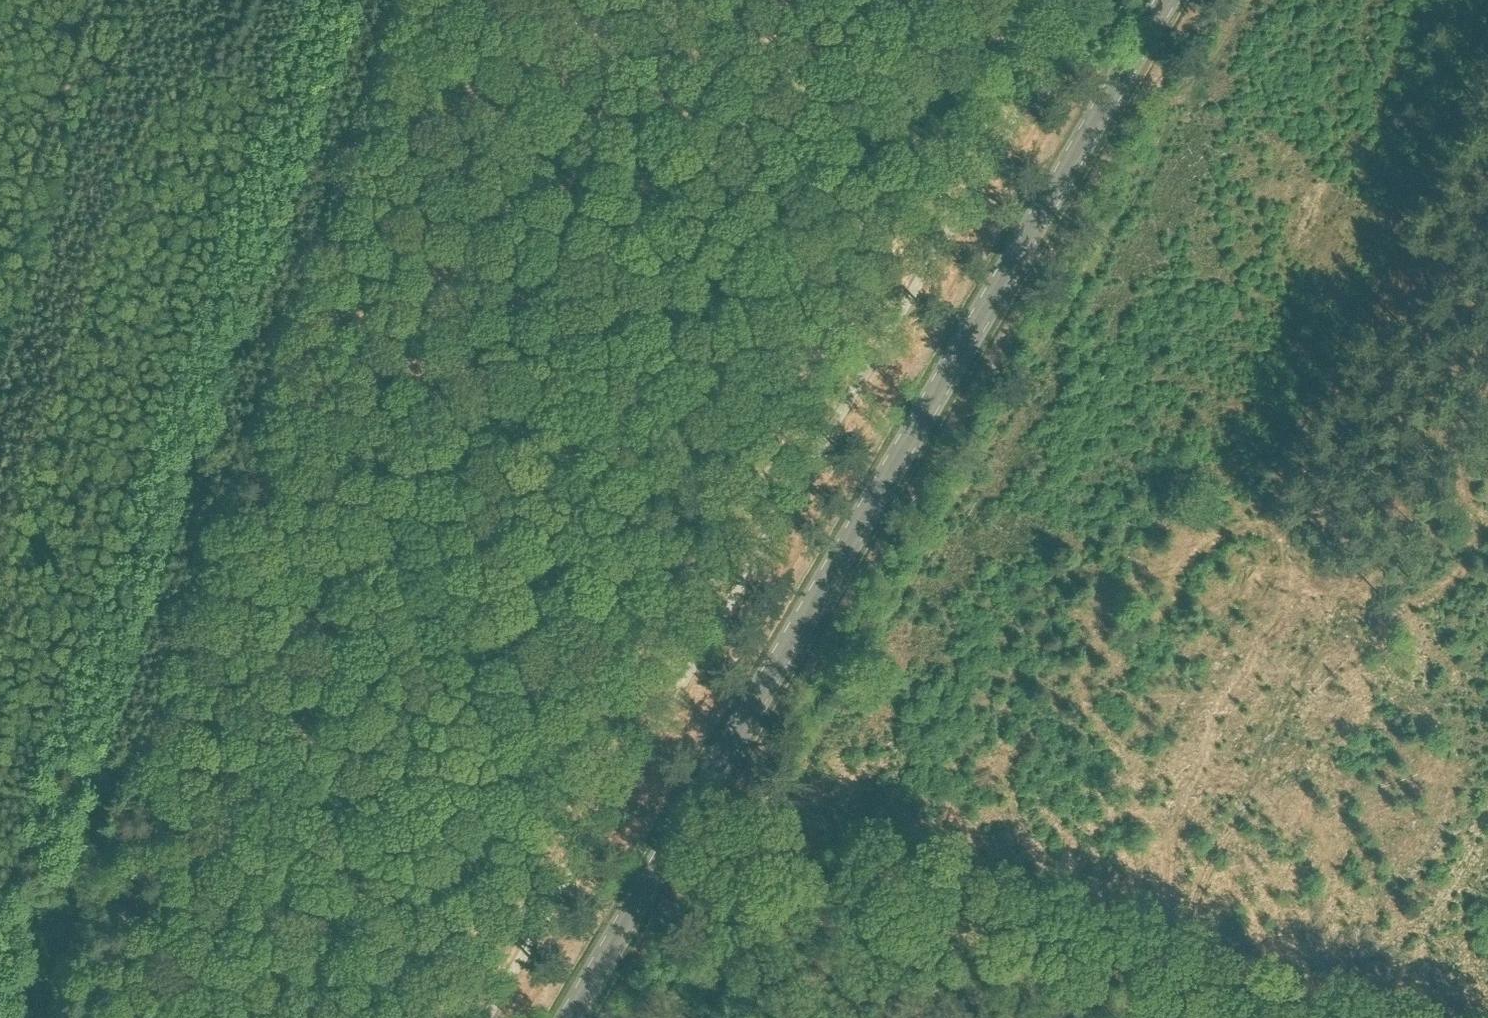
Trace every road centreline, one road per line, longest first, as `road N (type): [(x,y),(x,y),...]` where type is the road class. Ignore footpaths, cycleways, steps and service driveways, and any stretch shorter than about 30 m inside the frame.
road 1 (primary): [(567,1017),(1166,0)]
road 2 (track): [(754,0),(214,944),(183,1017)]
road 3 (track): [(692,802),(1425,1017)]

